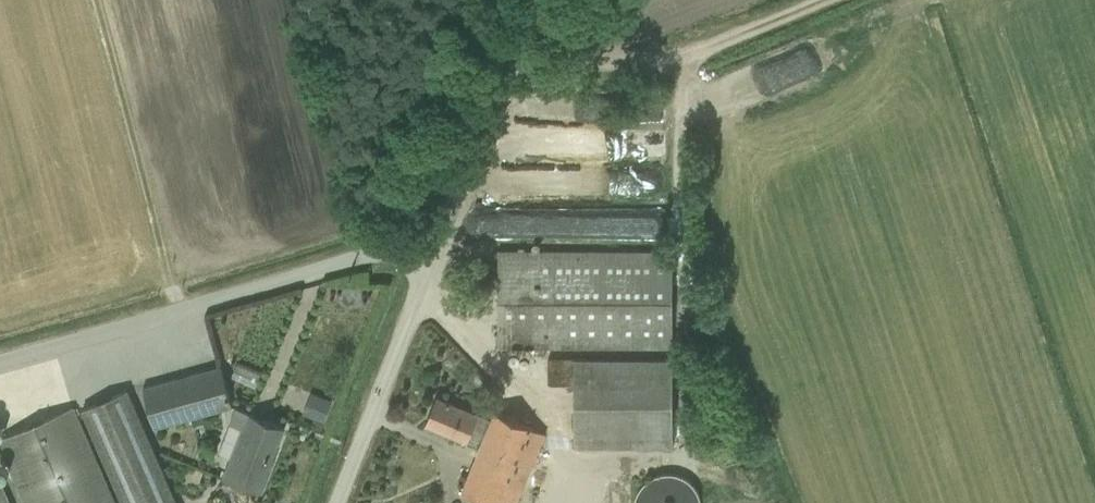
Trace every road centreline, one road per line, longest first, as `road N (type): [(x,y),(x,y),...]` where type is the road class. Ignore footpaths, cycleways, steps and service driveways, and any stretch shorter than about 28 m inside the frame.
road 1 (unclassified): [(450,214),(350,253),(0,359)]
road 2 (unclassified): [(450,214),(337,502)]
road 3 (unclassified): [(524,0),(450,214)]

